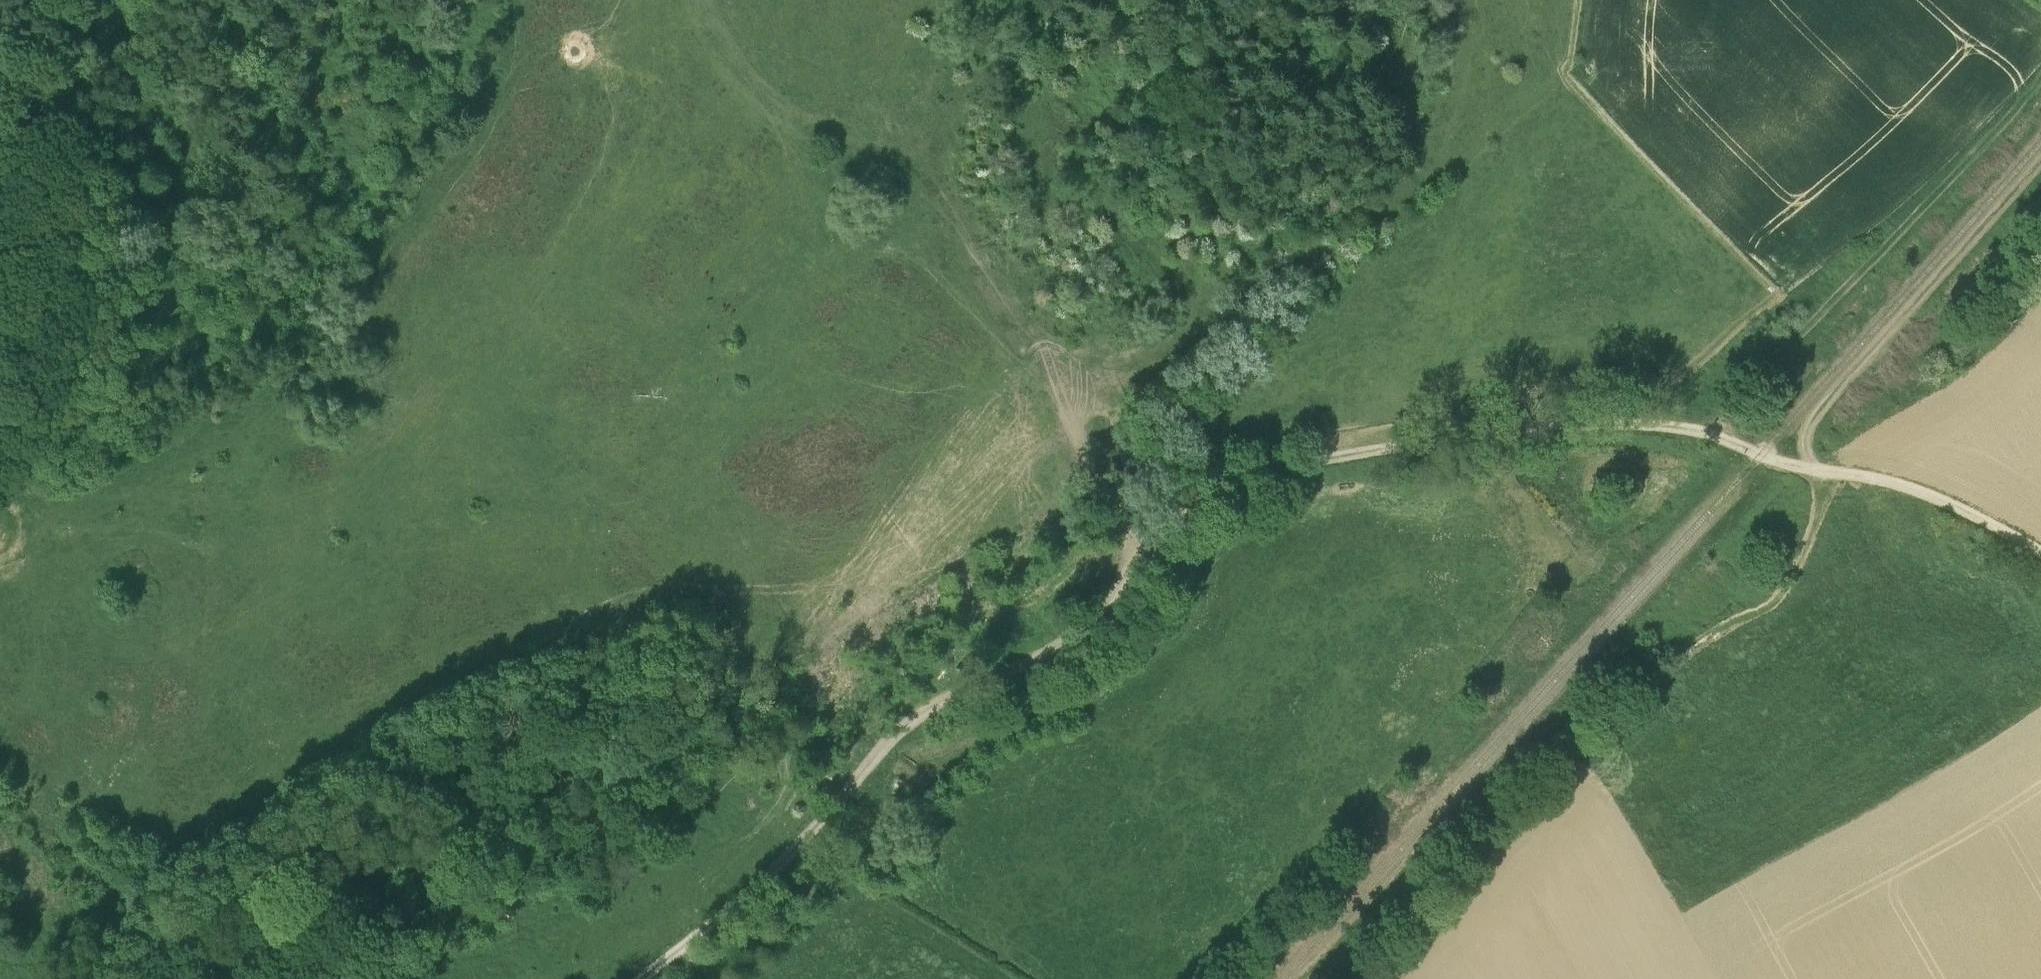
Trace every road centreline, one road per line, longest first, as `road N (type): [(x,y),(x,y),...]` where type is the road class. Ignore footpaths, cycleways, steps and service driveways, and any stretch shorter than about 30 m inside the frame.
road 1 (track): [(638,978),(782,861),(904,722),(1050,652),(1091,622),(1188,505),(1224,485),(1349,453)]
road 2 (track): [(1349,453),(1541,427),(1646,425),(1705,433),(1822,470)]
road 3 (track): [(1822,470),(1918,492),(2040,552)]
road 4 (track): [(1144,551),(1092,469),(1075,413)]

